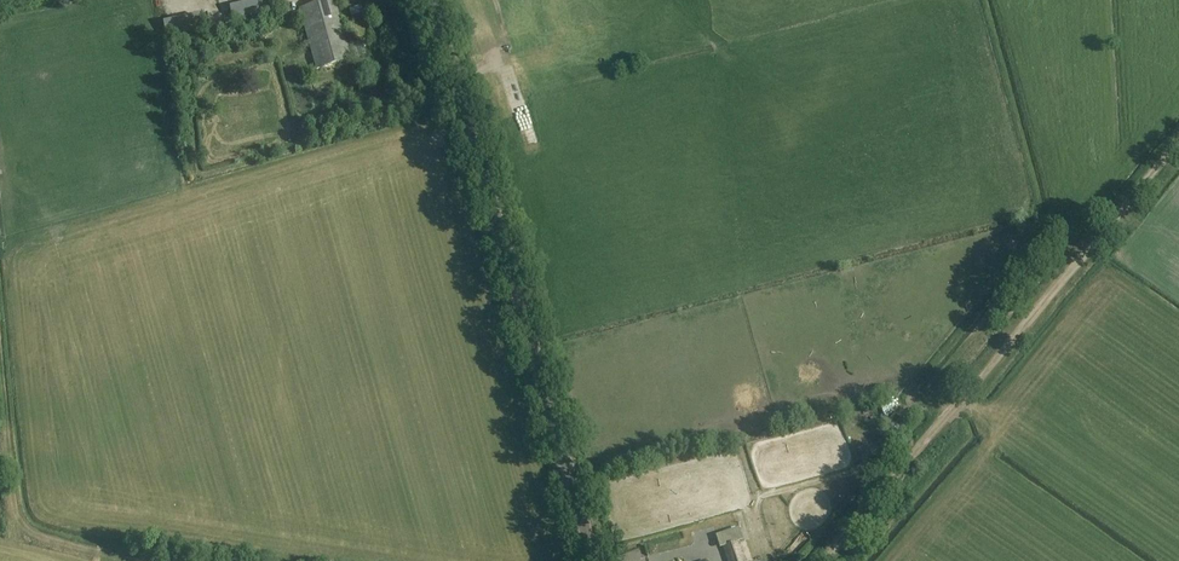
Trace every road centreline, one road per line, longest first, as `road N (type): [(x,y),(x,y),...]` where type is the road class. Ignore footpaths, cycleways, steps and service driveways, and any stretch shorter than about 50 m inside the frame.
road 1 (tertiary): [(594,560),(430,0)]
road 2 (track): [(828,560),(1178,139)]
road 3 (track): [(118,559),(28,529),(15,496),(0,352)]

